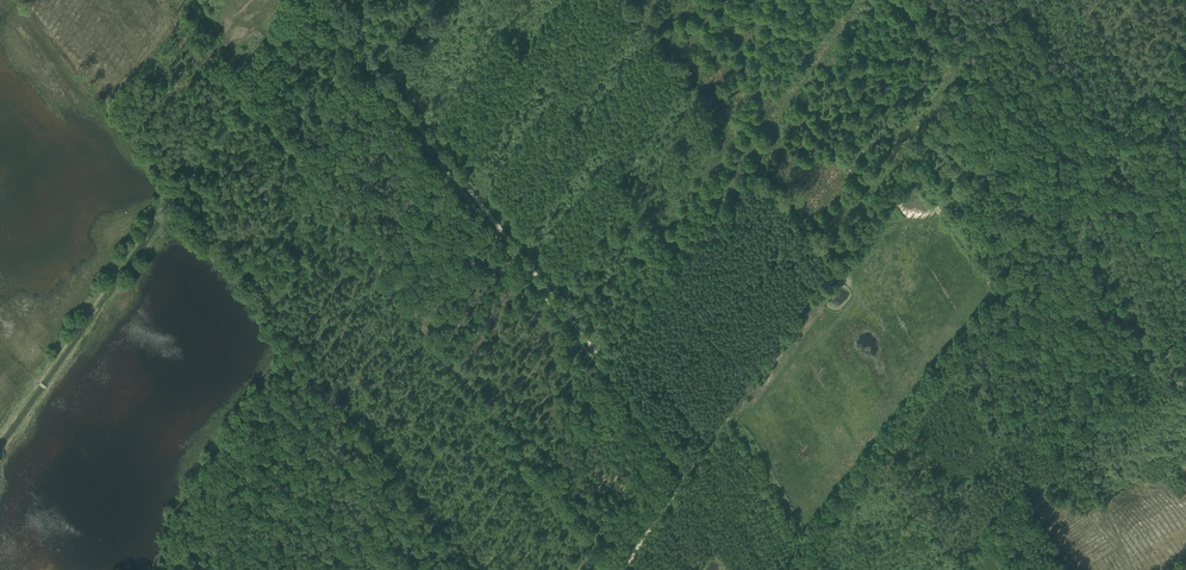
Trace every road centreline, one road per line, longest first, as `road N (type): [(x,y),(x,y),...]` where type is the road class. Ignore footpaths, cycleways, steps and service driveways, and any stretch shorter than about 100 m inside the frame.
road 1 (track): [(321,0),(683,464),(685,474),(626,569)]
road 2 (track): [(616,569),(257,113)]

